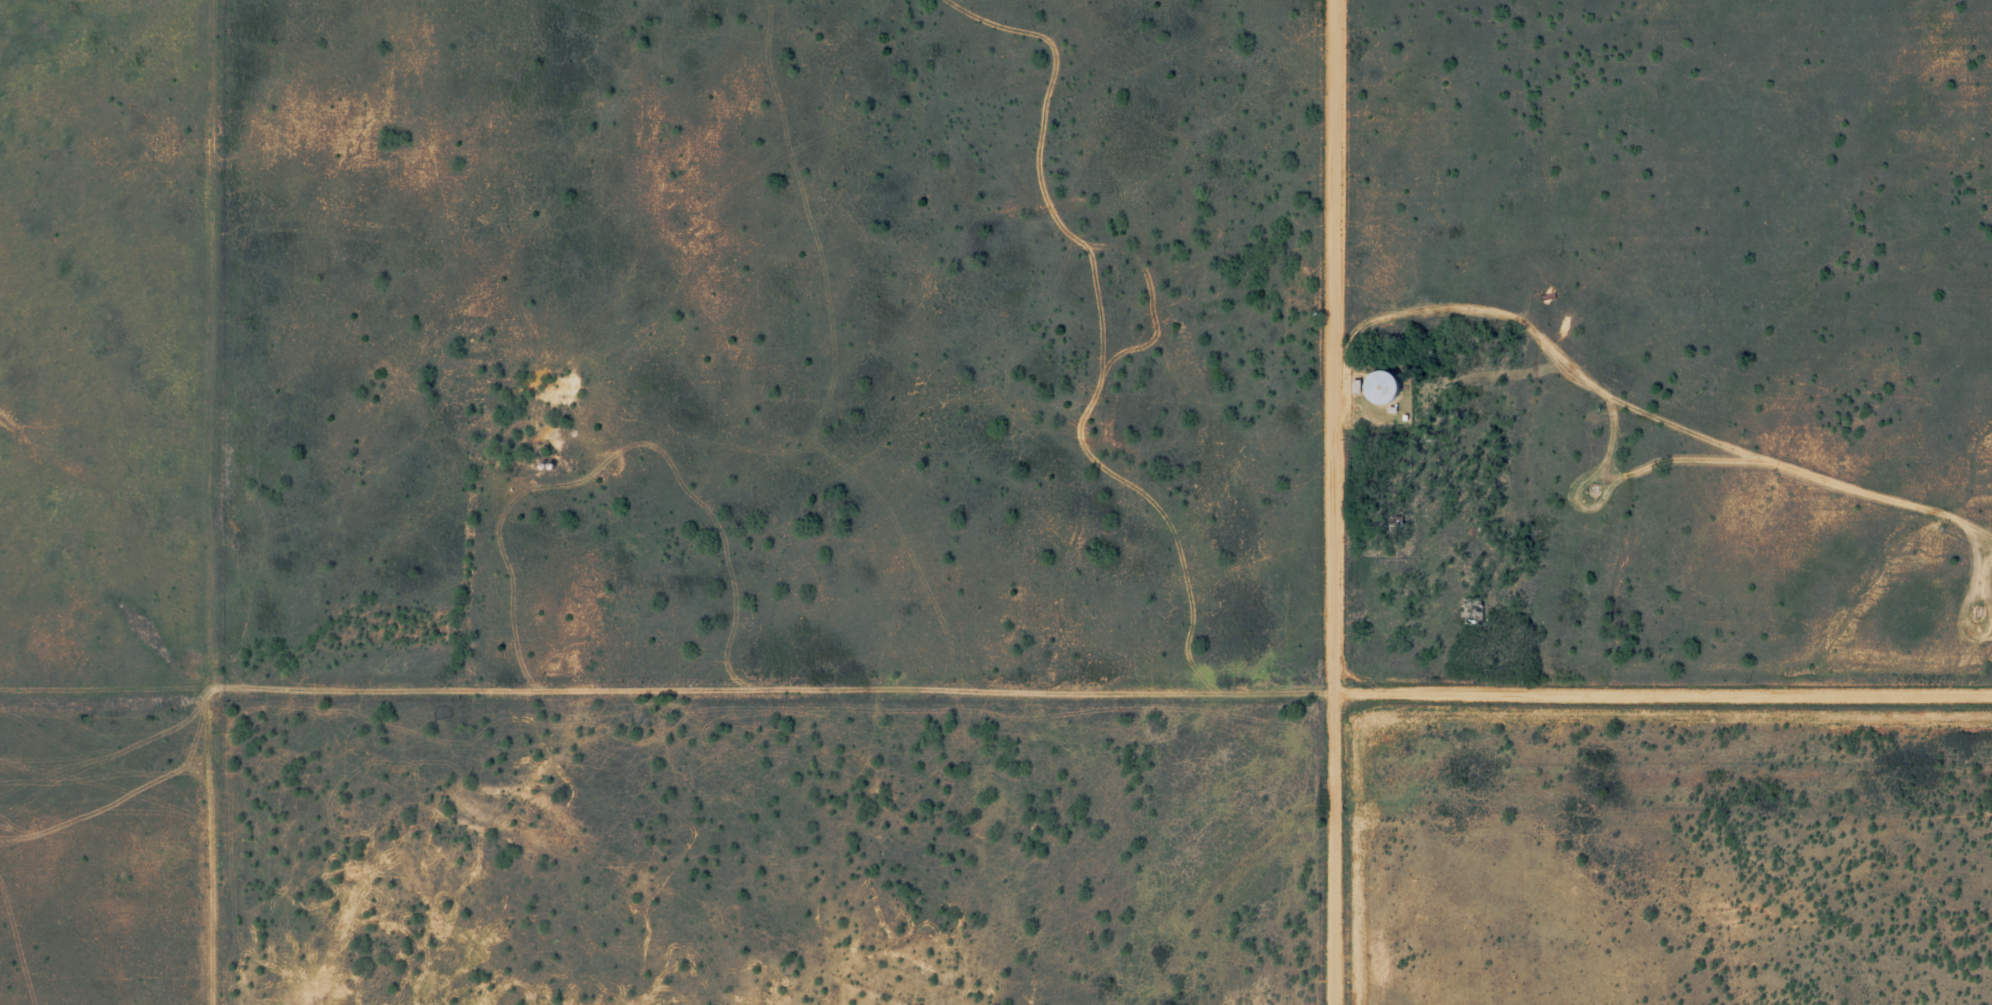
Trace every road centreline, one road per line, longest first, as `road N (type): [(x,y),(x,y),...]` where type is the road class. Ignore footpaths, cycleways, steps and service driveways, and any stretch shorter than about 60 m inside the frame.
road 1 (residential): [(207,1004),(217,741),(248,700),(1330,685)]
road 2 (residential): [(1329,1004),(1332,0)]
road 3 (residential): [(1330,685),(1991,690)]

